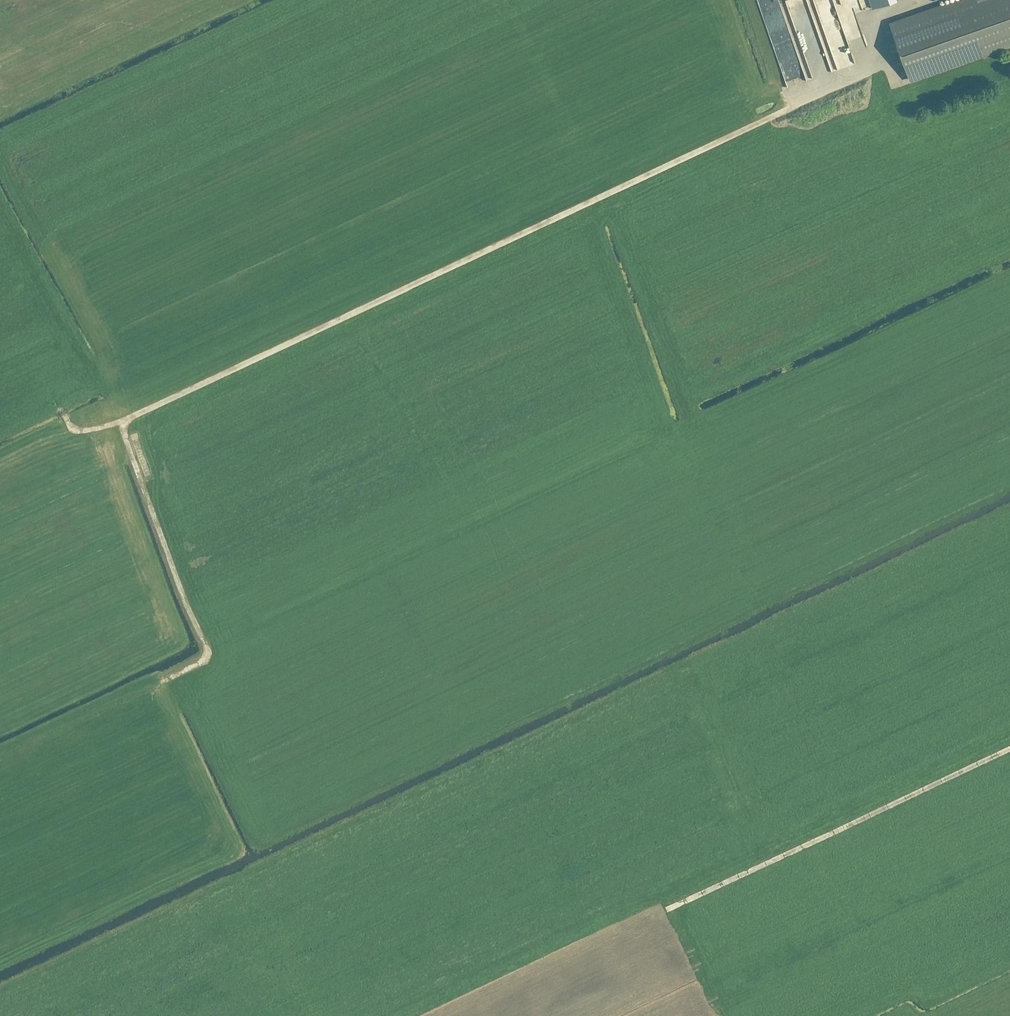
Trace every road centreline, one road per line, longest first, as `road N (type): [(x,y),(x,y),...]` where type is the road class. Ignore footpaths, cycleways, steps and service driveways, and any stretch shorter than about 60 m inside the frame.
road 1 (track): [(162,683),(206,652),(122,434),(125,420),(796,101)]
road 2 (track): [(1009,748),(655,914)]

